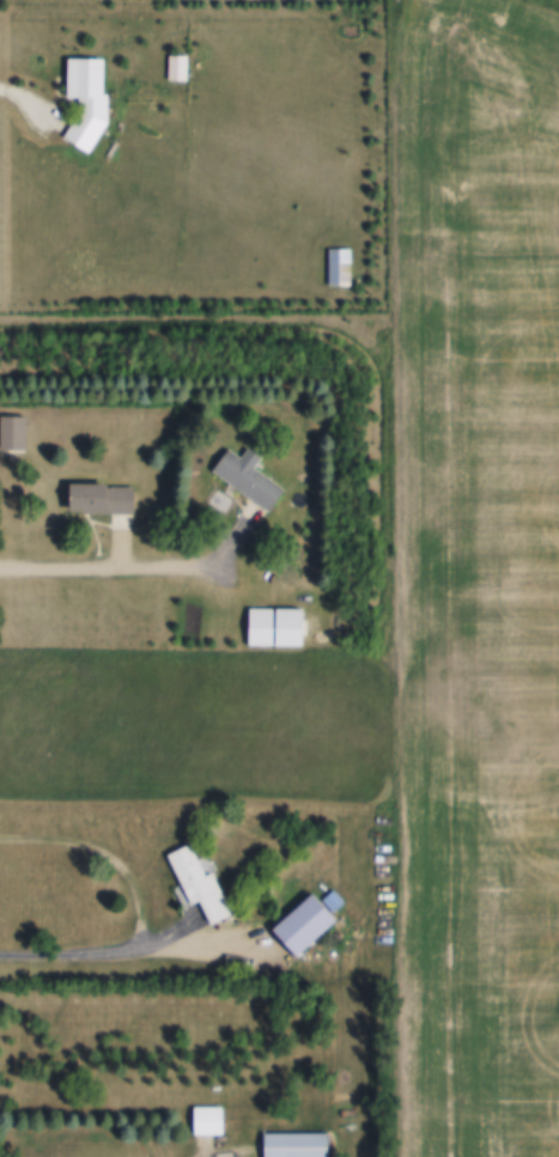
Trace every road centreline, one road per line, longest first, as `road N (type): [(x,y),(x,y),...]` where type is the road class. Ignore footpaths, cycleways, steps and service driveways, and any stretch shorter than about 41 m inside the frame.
road 1 (track): [(0,836),(69,840),(104,848),(130,867),(141,893),(144,946)]

